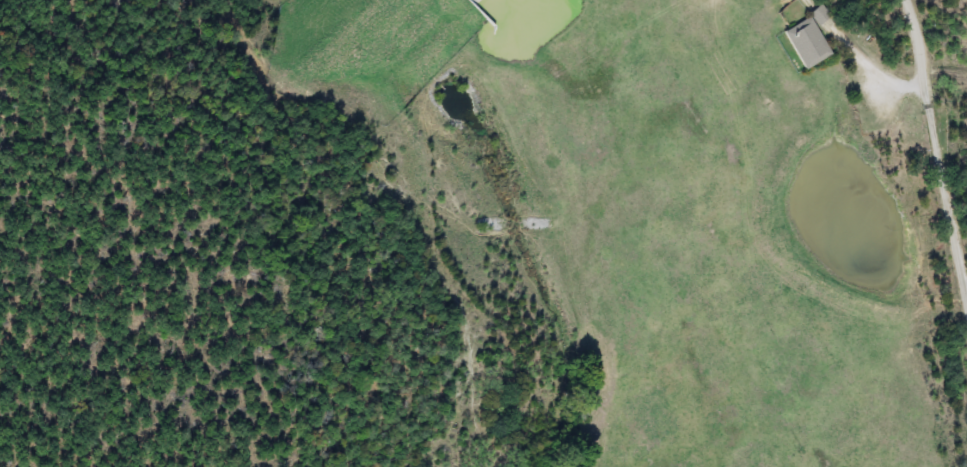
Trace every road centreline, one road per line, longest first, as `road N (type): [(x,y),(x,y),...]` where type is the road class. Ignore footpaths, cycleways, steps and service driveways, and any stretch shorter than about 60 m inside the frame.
road 1 (residential): [(966,345),(901,0)]

